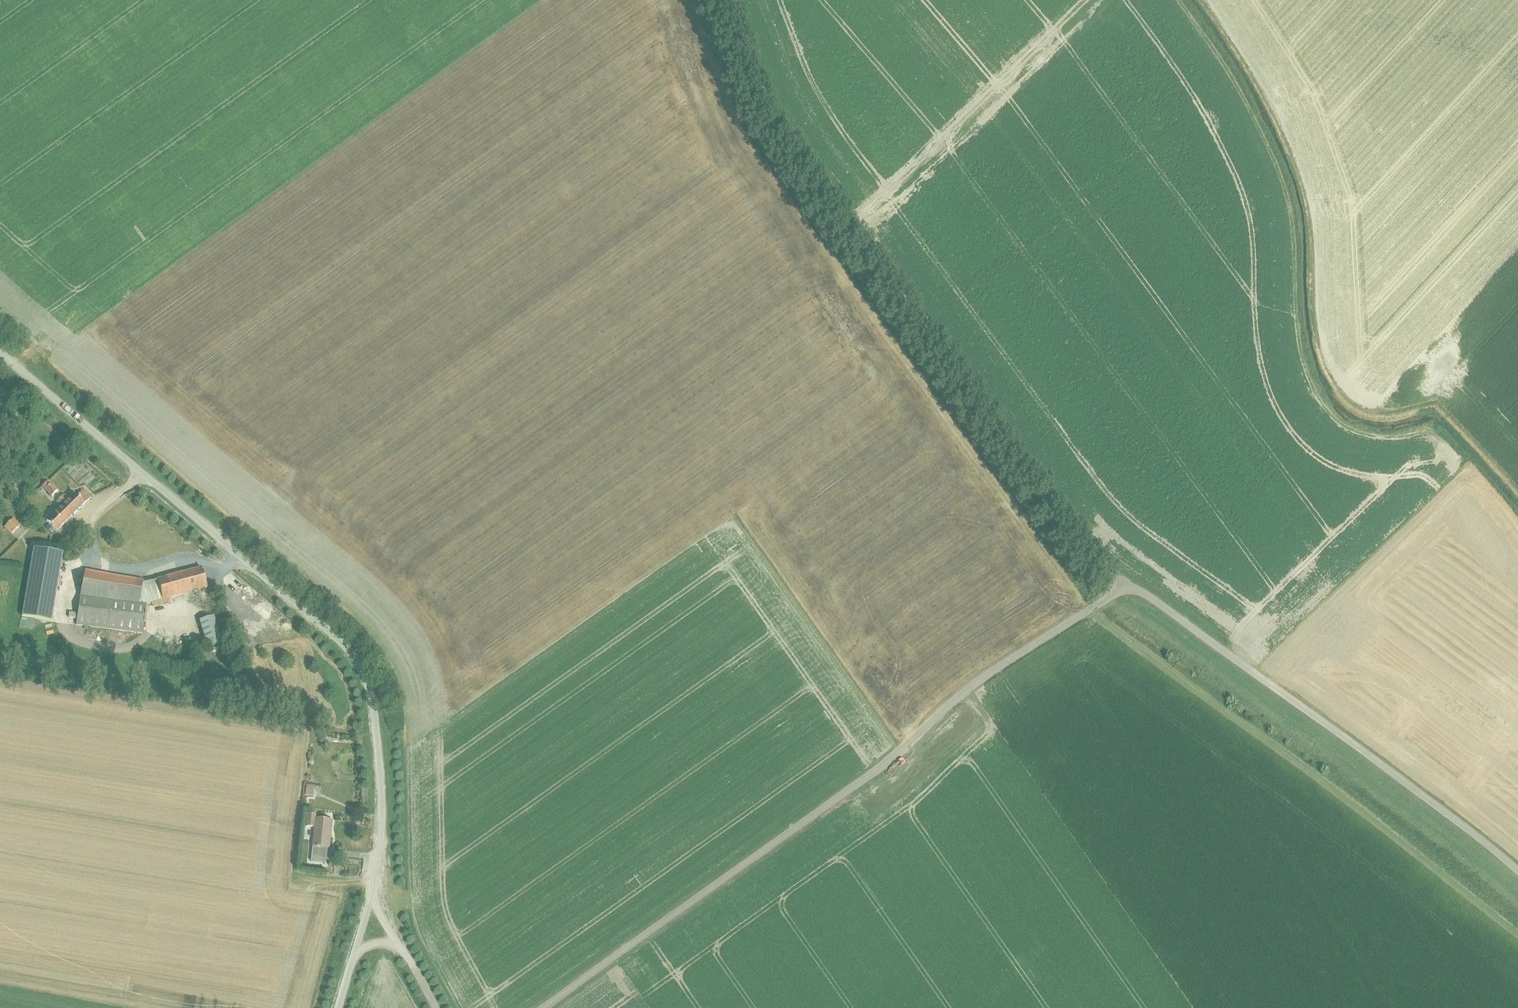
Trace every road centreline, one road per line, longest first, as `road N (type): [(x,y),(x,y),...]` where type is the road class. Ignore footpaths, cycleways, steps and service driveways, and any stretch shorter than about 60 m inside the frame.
road 1 (unclassified): [(543,1007),(884,763),(984,678),(1128,587)]
road 2 (unclassified): [(371,901),(381,831),(378,746),(369,686),(354,657),(0,353)]
road 3 (unclassified): [(1128,587),(1047,494),(788,140),(727,0)]
road 4 (unclassified): [(1517,870),(1128,587)]

